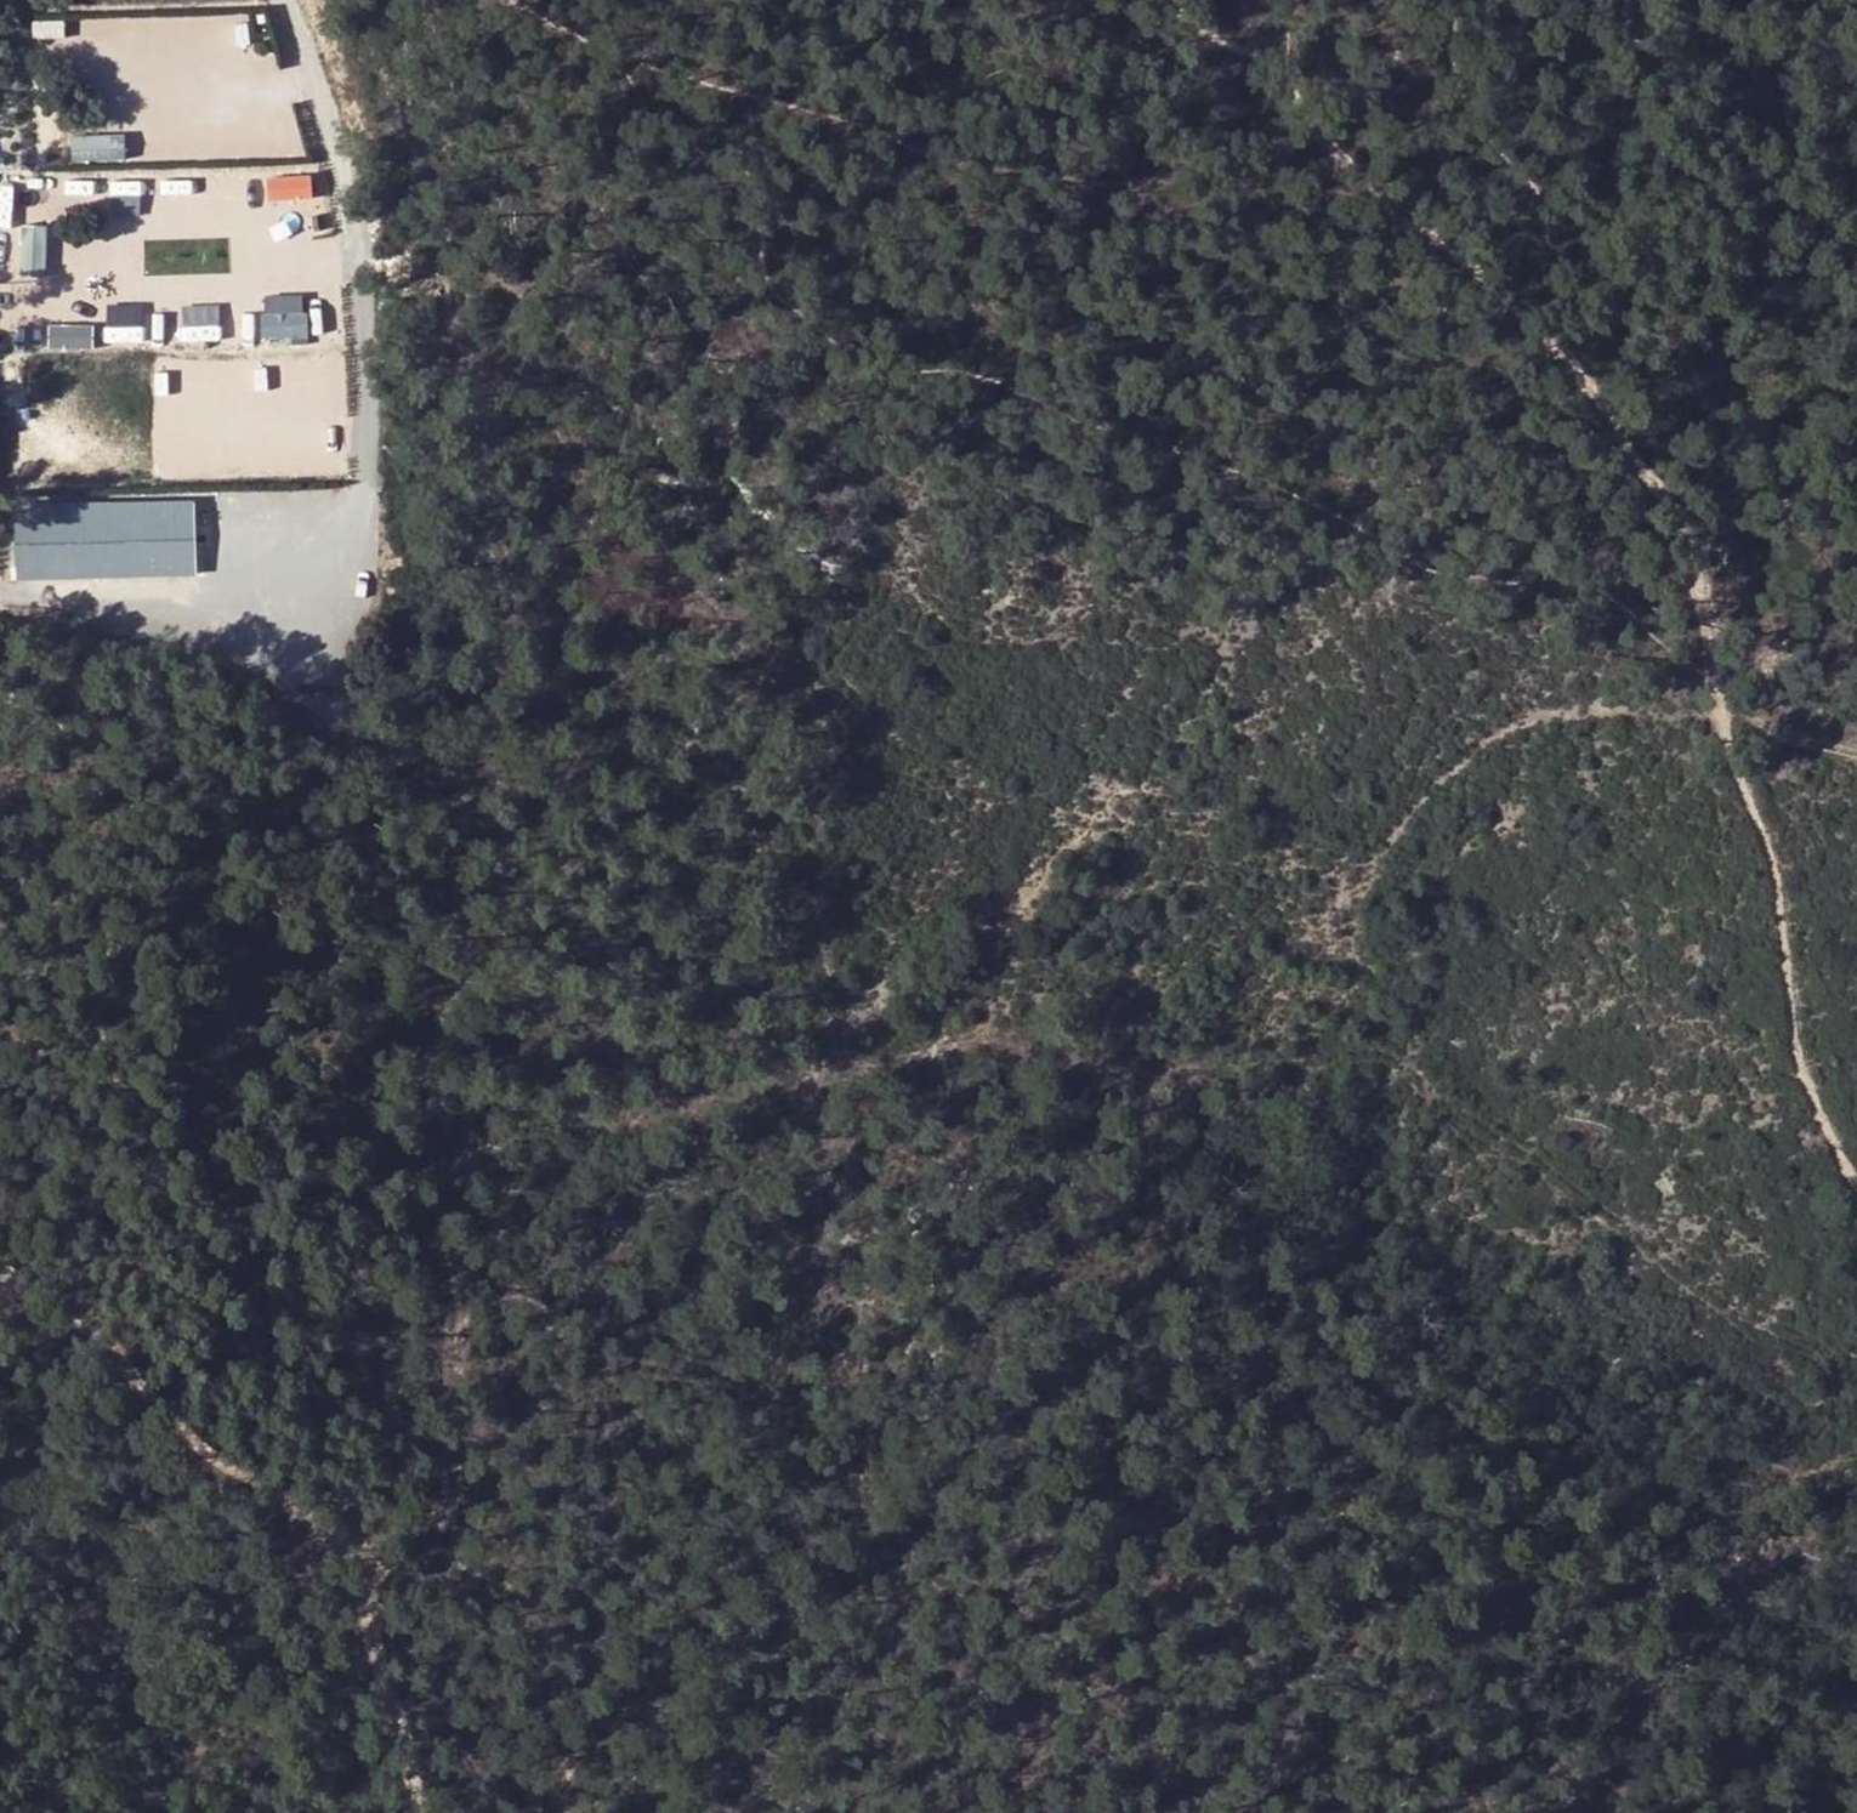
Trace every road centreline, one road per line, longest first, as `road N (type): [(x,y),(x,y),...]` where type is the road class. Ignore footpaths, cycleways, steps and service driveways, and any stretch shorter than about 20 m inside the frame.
road 1 (track): [(1168,0),(1281,83),(1388,219),(1593,376),(1714,553),(1713,687),(1723,766),(1759,825),(1798,1050),(1856,1185)]
road 2 (track): [(0,1257),(343,1553),(425,1812)]

